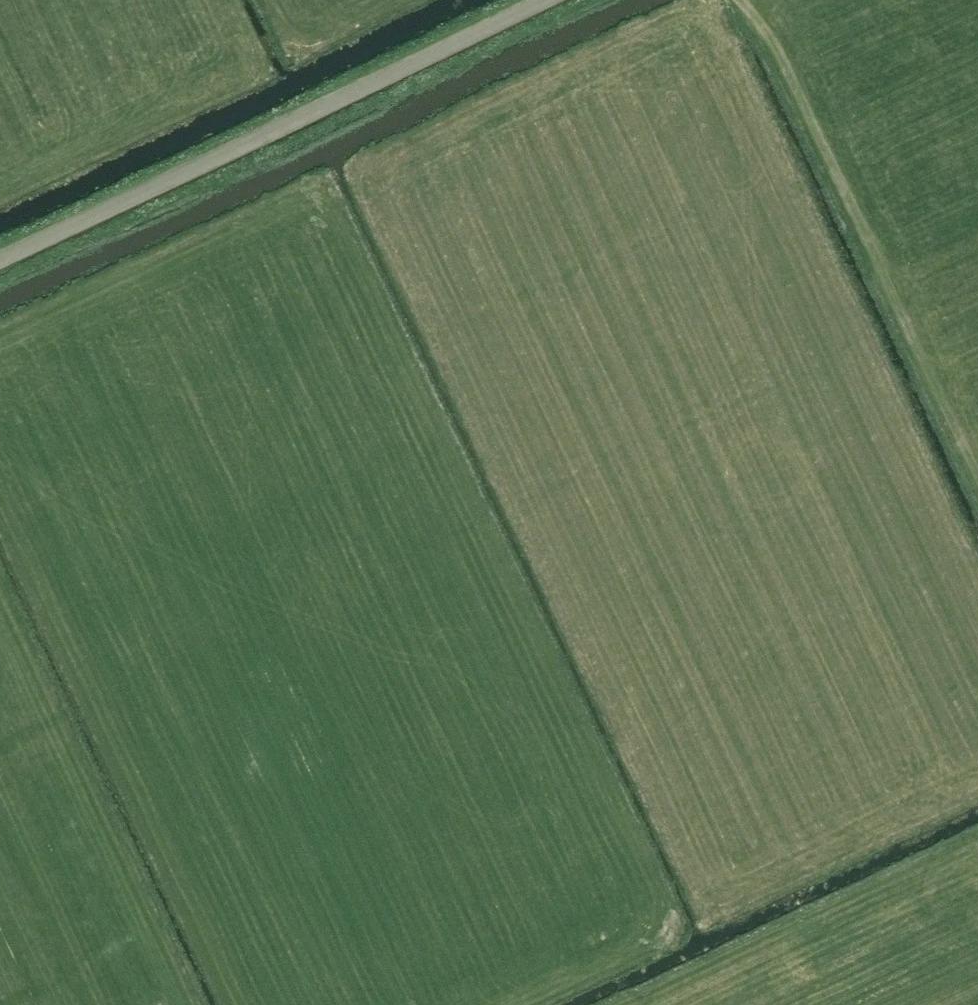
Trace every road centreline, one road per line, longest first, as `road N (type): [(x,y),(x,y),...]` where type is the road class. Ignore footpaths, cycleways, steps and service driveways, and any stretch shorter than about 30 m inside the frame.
road 1 (unclassified): [(0,261),(561,0)]

